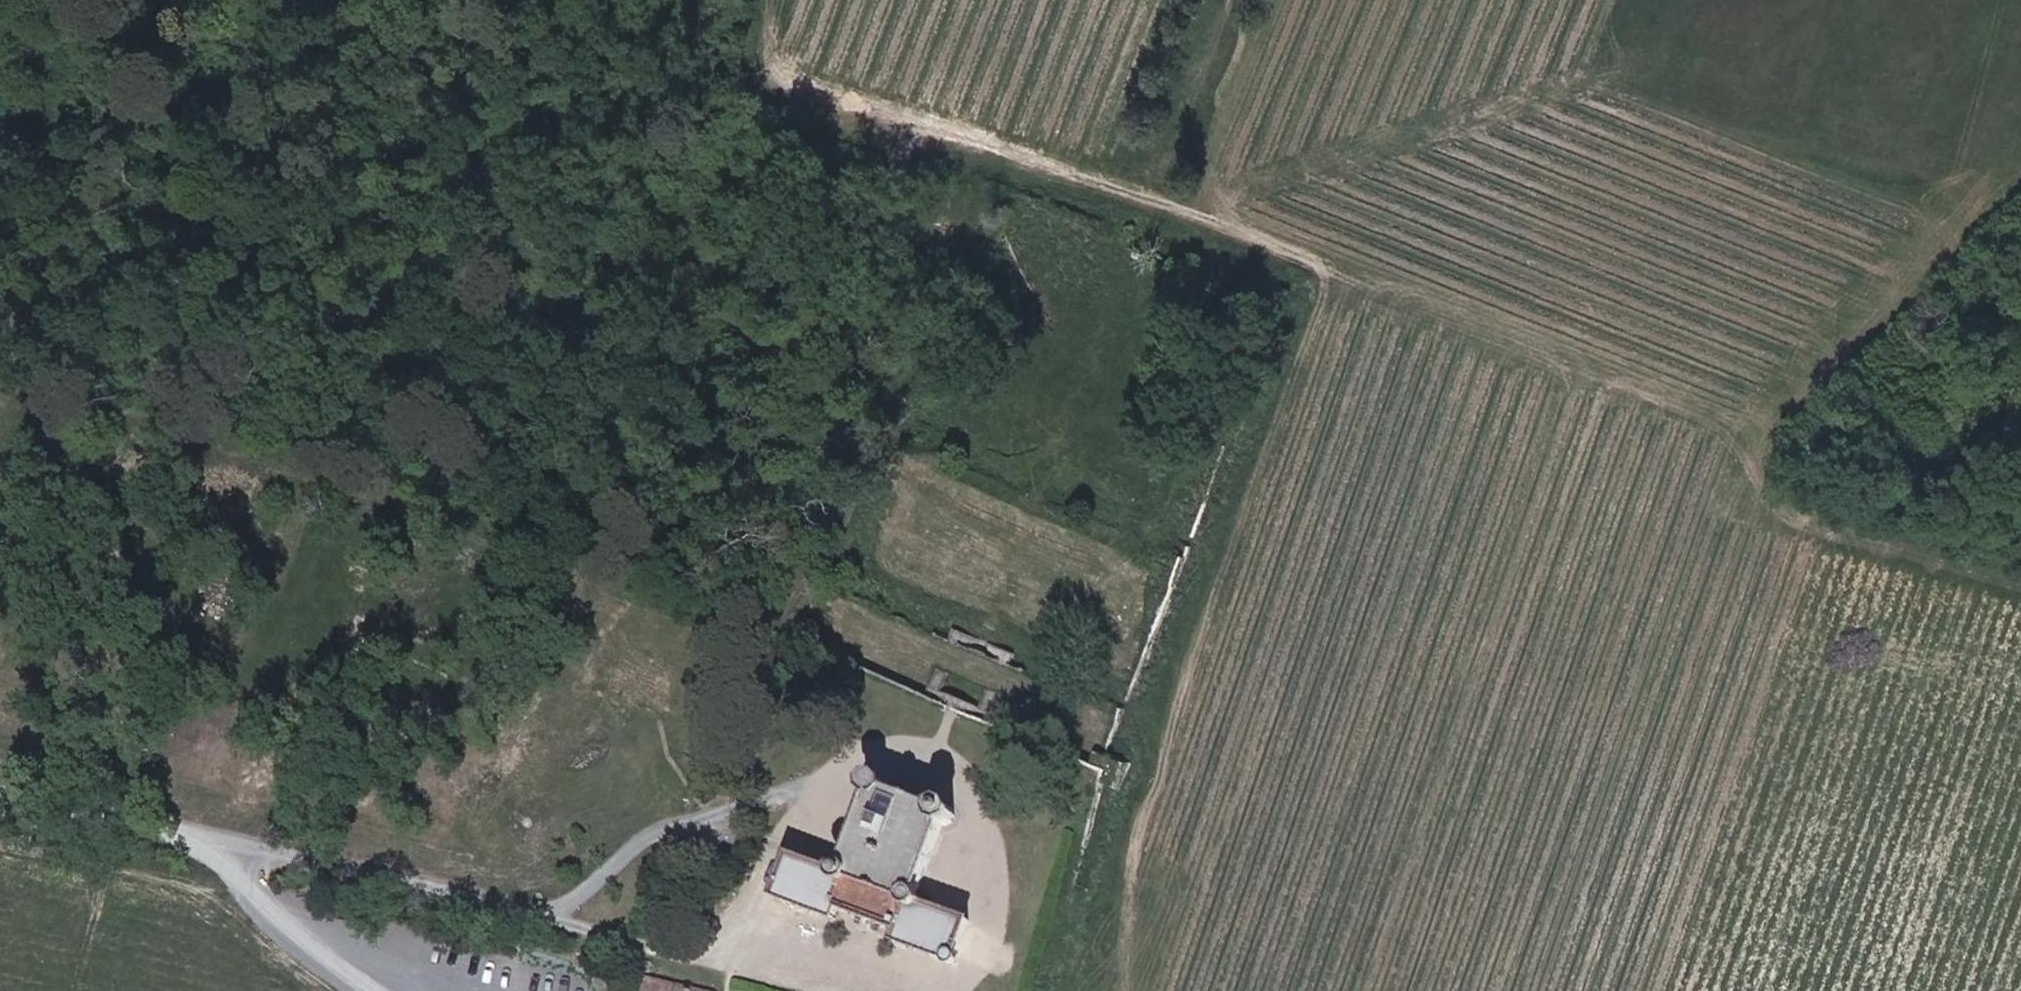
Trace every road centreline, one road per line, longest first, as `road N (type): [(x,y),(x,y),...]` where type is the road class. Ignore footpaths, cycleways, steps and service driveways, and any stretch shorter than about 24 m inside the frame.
road 1 (track): [(0,788),(836,981)]
road 2 (track): [(204,837),(309,950),(372,990)]

